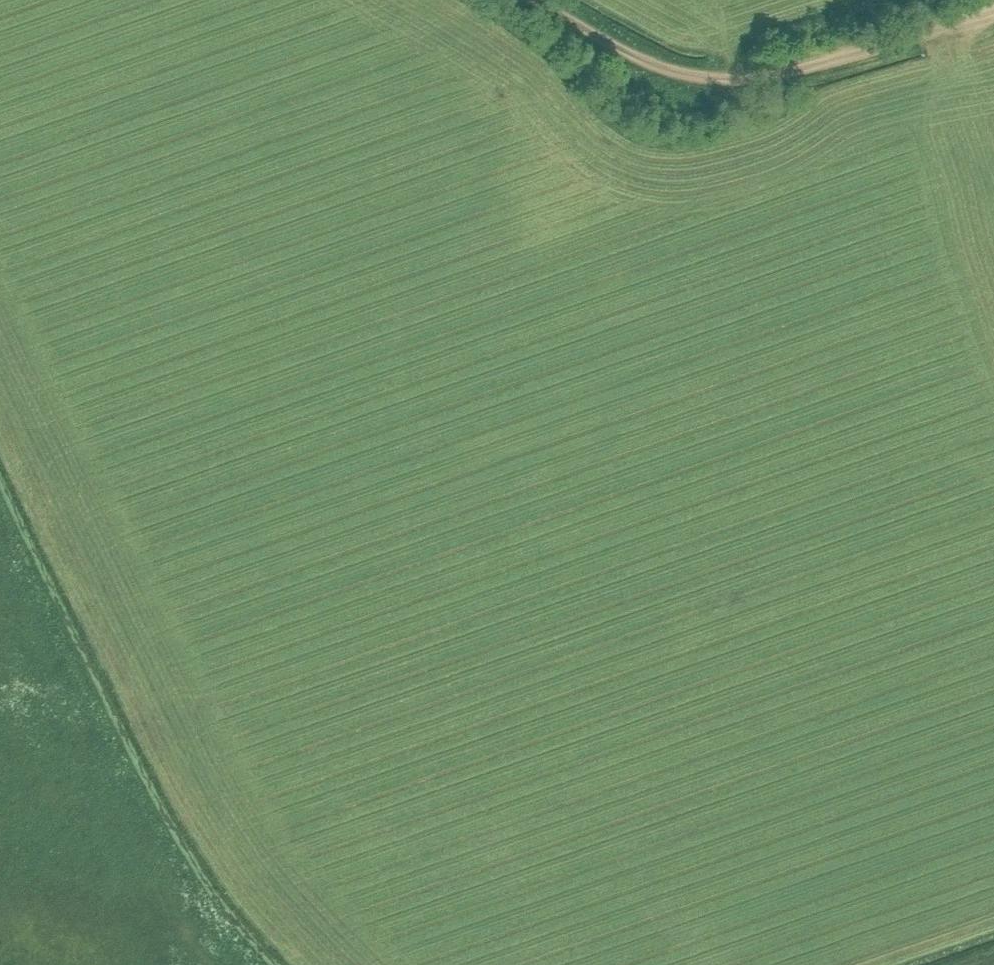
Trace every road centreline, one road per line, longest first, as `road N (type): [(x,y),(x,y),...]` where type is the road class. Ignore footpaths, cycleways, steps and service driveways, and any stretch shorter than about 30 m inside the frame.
road 1 (track): [(536,0),(631,55),(727,76),(993,14)]

